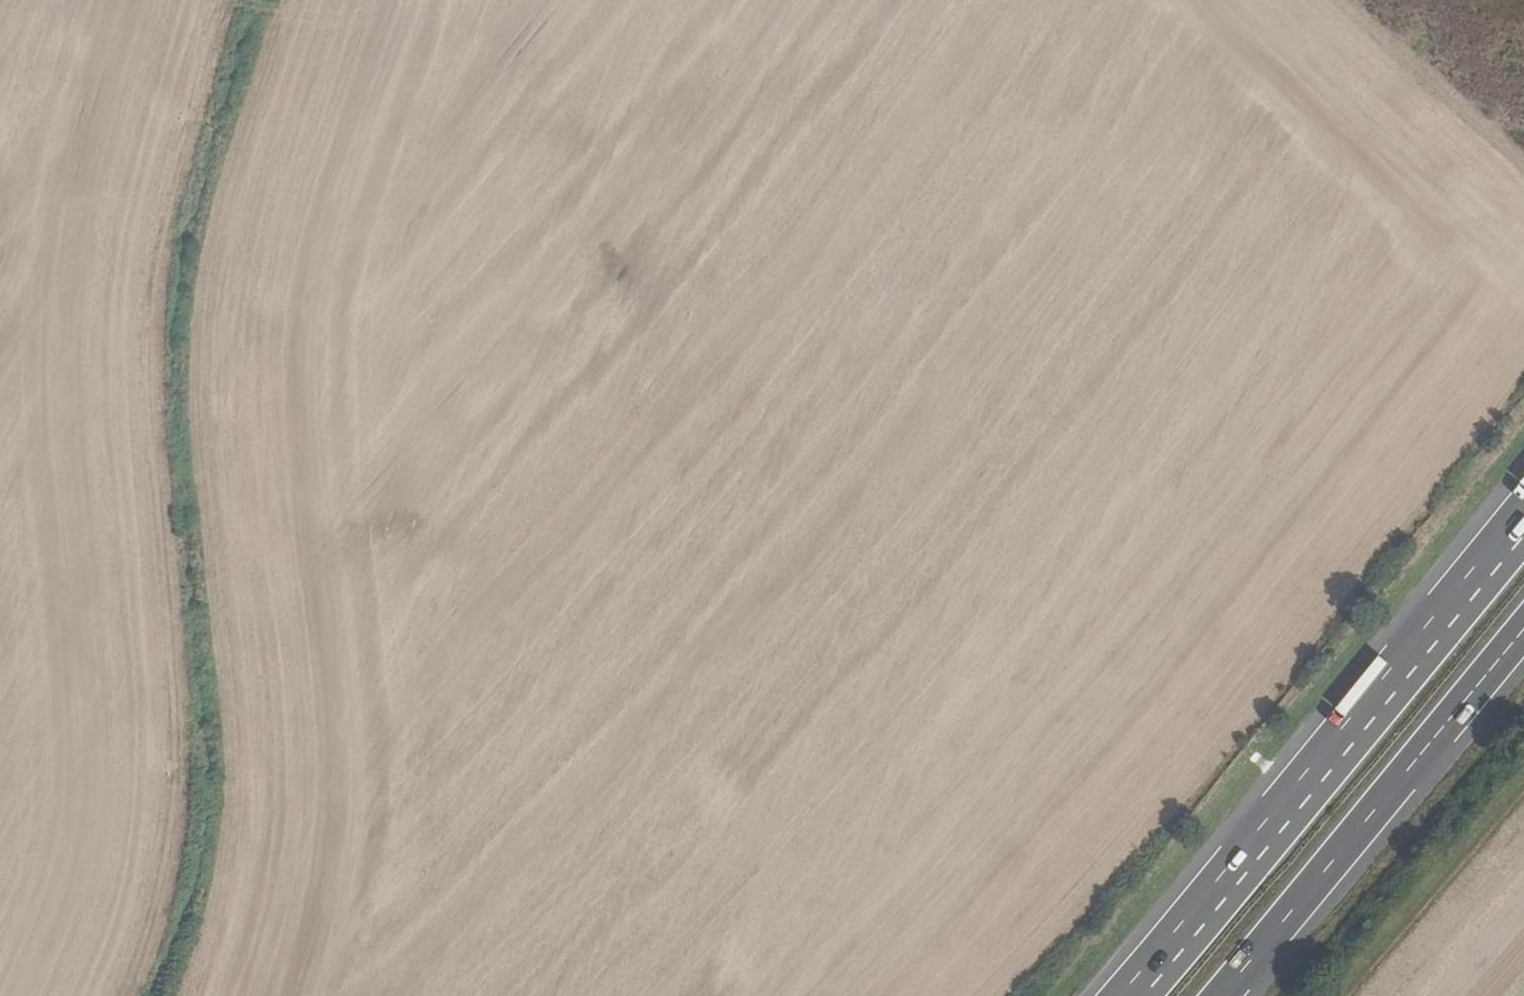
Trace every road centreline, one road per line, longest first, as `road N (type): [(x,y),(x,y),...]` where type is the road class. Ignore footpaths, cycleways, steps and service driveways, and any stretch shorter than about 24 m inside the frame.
road 1 (track): [(120,995),(168,860),(174,773),(149,289),(227,0)]
road 2 (trunk): [(1523,520),(1129,995)]
road 3 (trunk): [(1219,995),(1523,629)]

